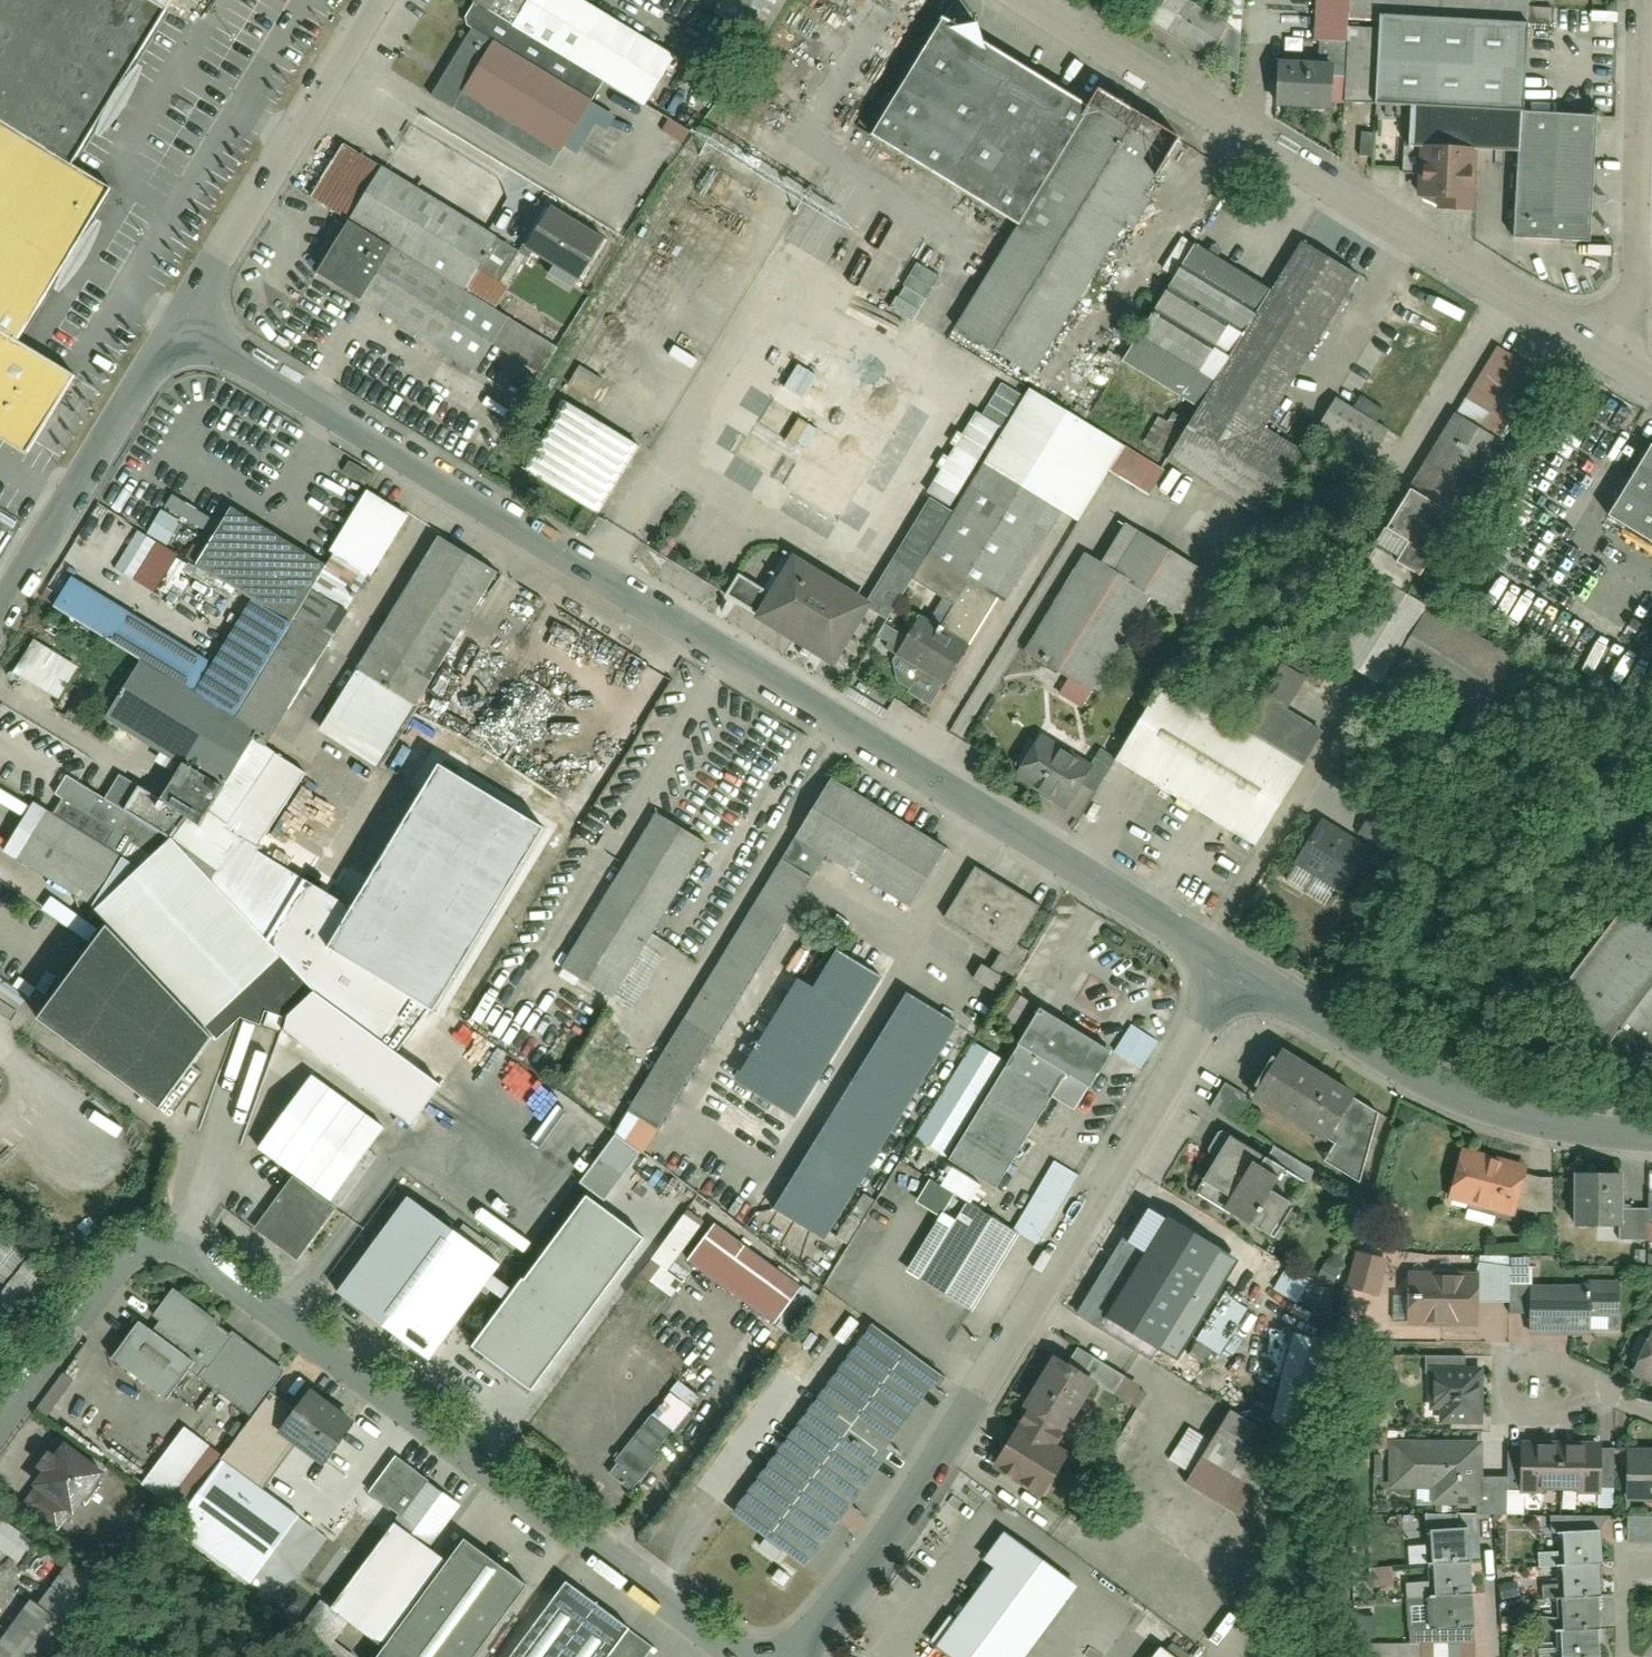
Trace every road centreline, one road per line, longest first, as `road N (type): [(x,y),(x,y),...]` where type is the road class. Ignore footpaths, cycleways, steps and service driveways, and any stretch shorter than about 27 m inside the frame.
road 1 (residential): [(187,319),(1241,970)]
road 2 (residential): [(0,1445),(149,1268),(198,1259),(219,1264),(750,1656)]
road 3 (residential): [(796,1656),(908,1510),(1241,970)]
road 4 (residential): [(1612,345),(1043,0)]
road 5 (residential): [(1241,970),(1479,1108),(1575,1133),(1651,1138)]
road 6 (residential): [(382,0),(187,319)]
road 7 (residential): [(187,319),(0,629)]
road 8 (residential): [(1644,0),(1632,313),(1612,345)]
road 9 (residential): [(1584,1391),(1581,1373),(1549,1353),(1507,1356),(1494,1370),(1495,1409),(1512,1425),(1562,1424),(1579,1409)]

